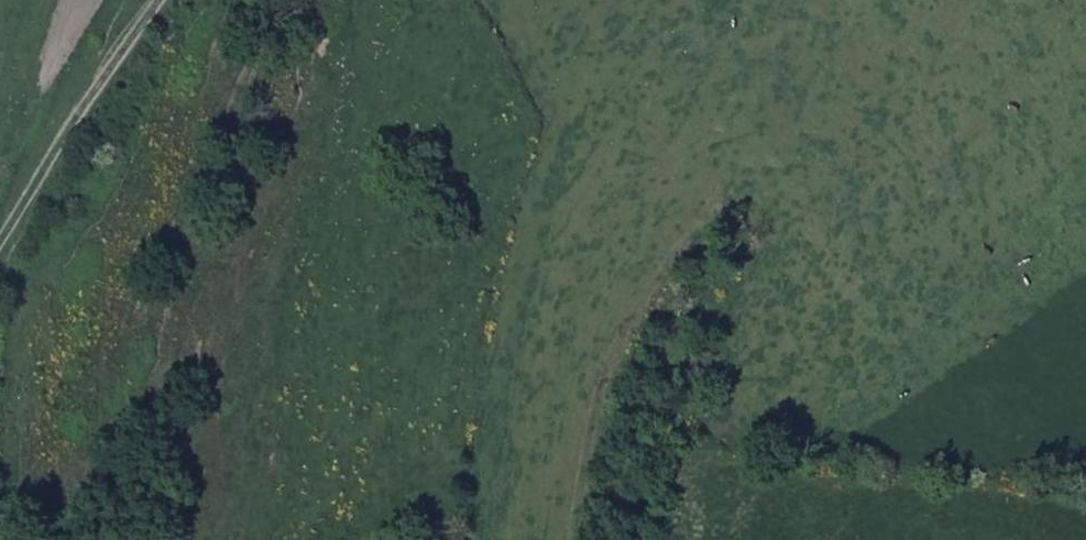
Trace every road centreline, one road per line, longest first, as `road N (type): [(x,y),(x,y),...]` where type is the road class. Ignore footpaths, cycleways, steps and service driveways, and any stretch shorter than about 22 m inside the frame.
road 1 (track): [(166,0),(74,125),(0,245)]

